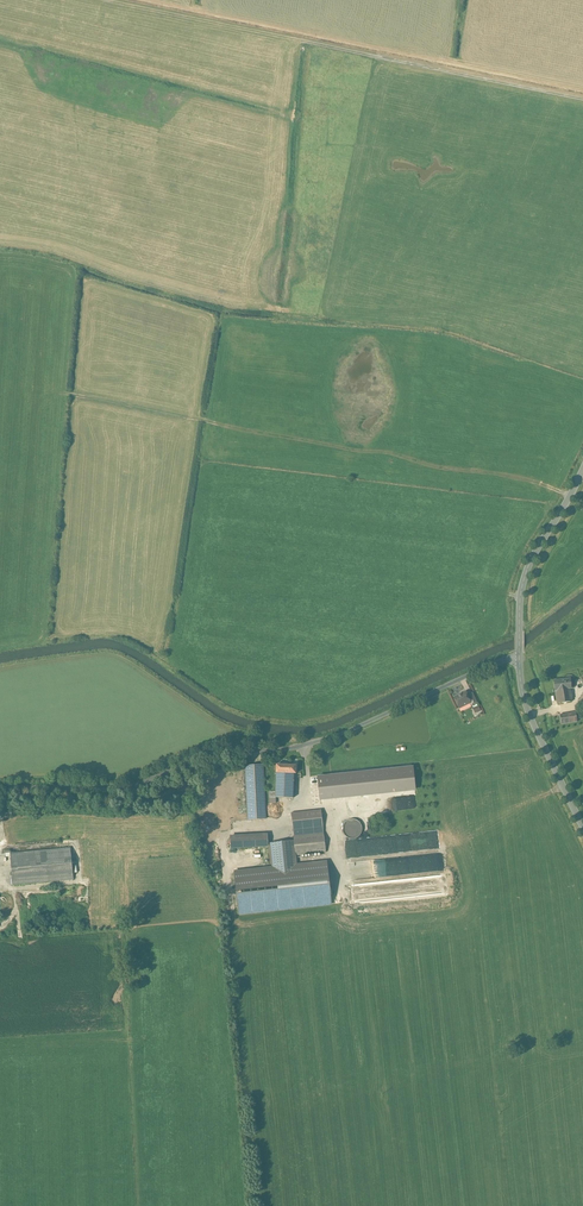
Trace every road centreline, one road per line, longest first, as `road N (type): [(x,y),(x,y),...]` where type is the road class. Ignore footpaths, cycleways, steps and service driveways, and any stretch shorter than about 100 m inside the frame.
road 1 (unclassified): [(518,658),(297,747),(221,751),(117,789),(0,787)]
road 2 (tertiary): [(582,468),(524,578),(518,658)]
road 3 (tertiary): [(518,658),(523,696),(582,829)]

